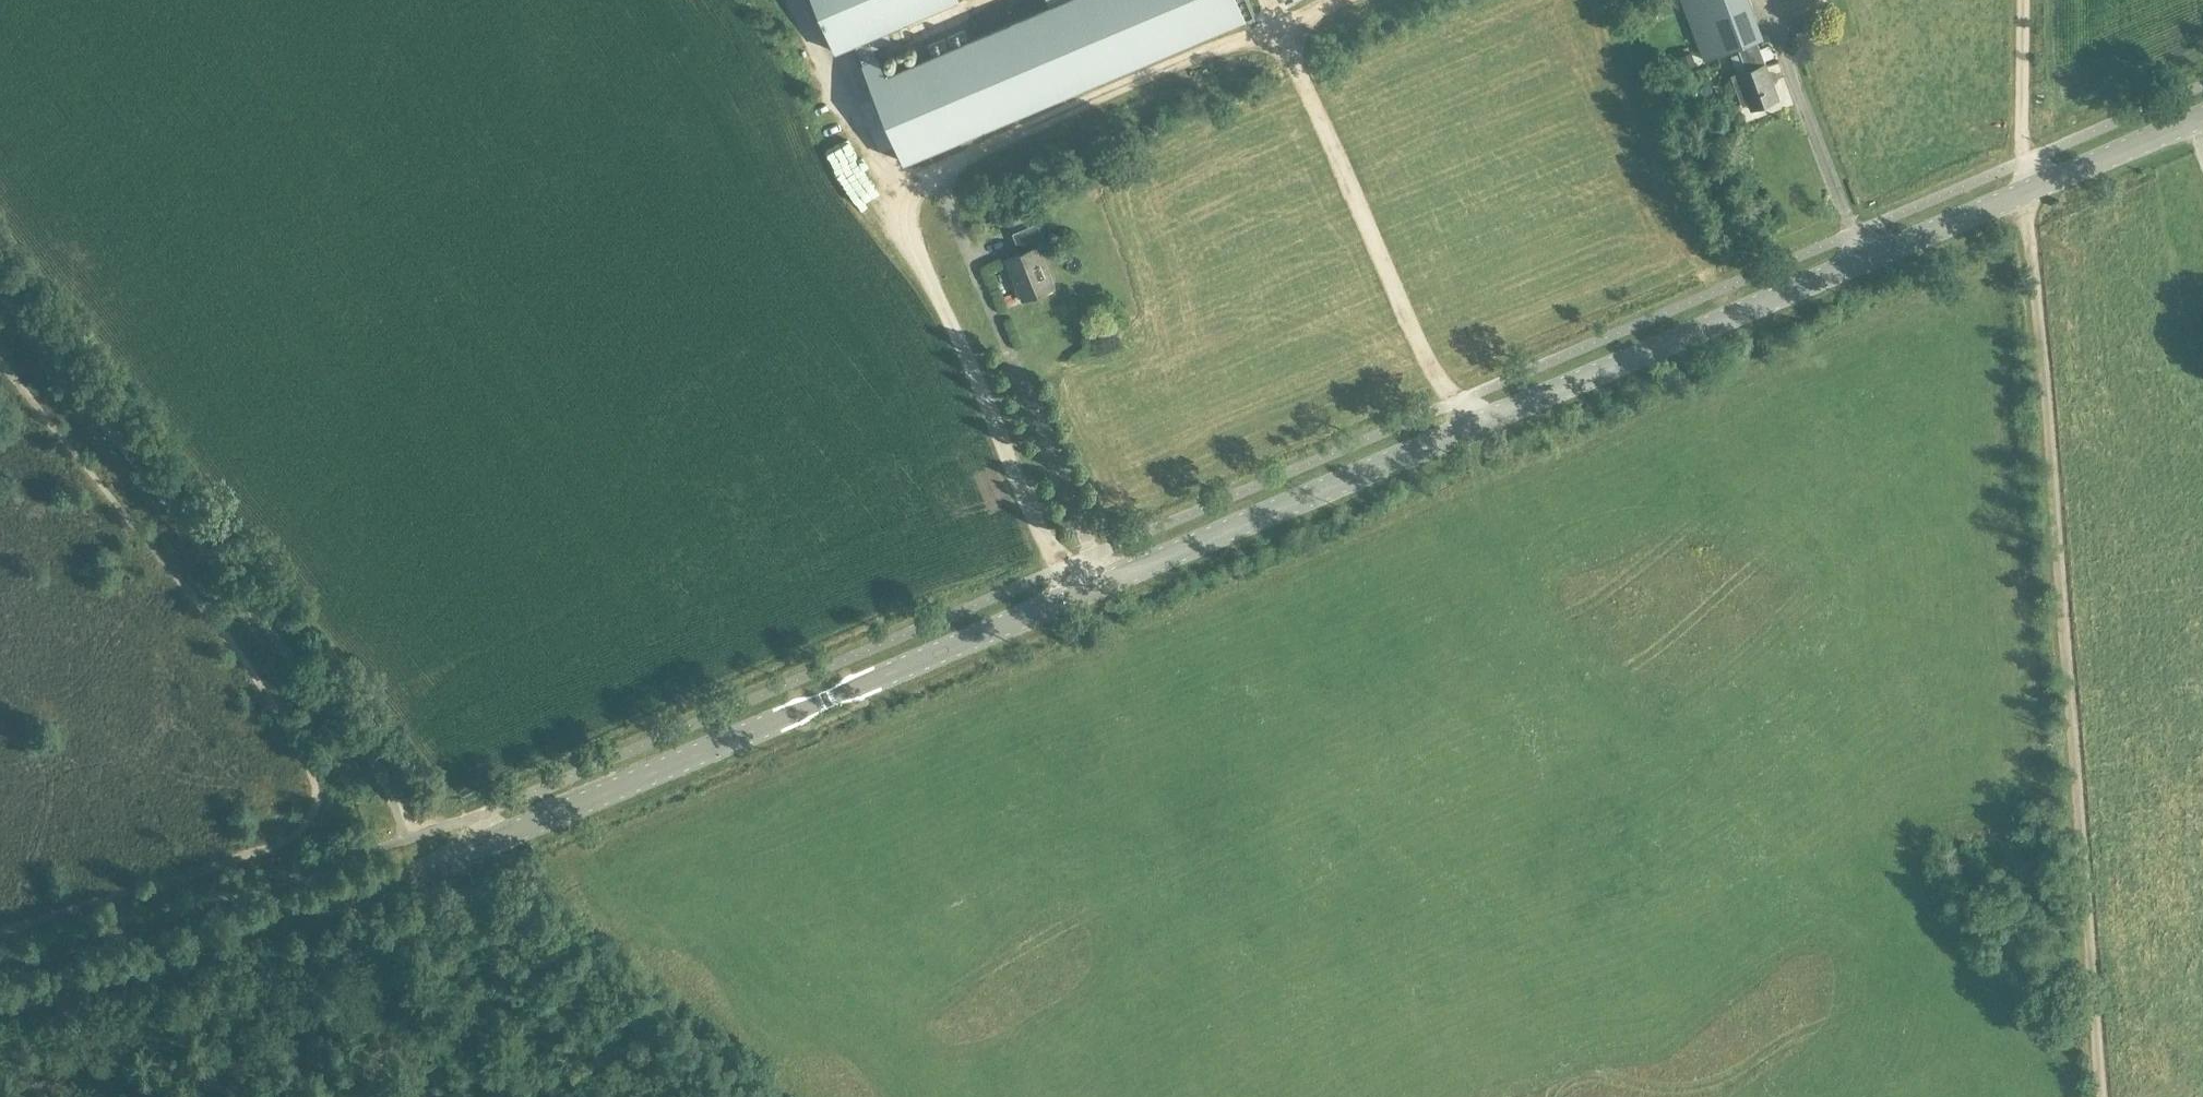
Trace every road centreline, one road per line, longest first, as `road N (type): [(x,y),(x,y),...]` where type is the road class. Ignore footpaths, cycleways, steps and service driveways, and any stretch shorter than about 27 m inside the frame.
road 1 (tertiary): [(0,1013),(266,927),(463,852),(2026,192)]
road 2 (unclassified): [(2103,1096),(2026,192)]
road 3 (unclassified): [(2025,0),(2026,192)]
road 4 (tertiary): [(2026,192),(2202,121)]

